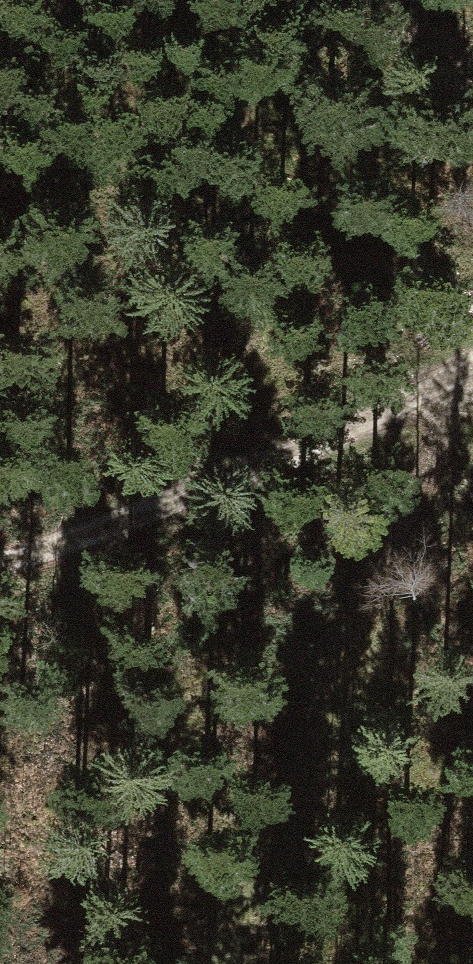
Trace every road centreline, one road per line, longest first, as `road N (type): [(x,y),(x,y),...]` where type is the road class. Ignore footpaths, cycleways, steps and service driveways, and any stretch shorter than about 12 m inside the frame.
road 1 (track): [(472,364),(290,840),(229,963)]
road 2 (track): [(0,570),(472,363)]
road 3 (track): [(472,71),(329,0)]

